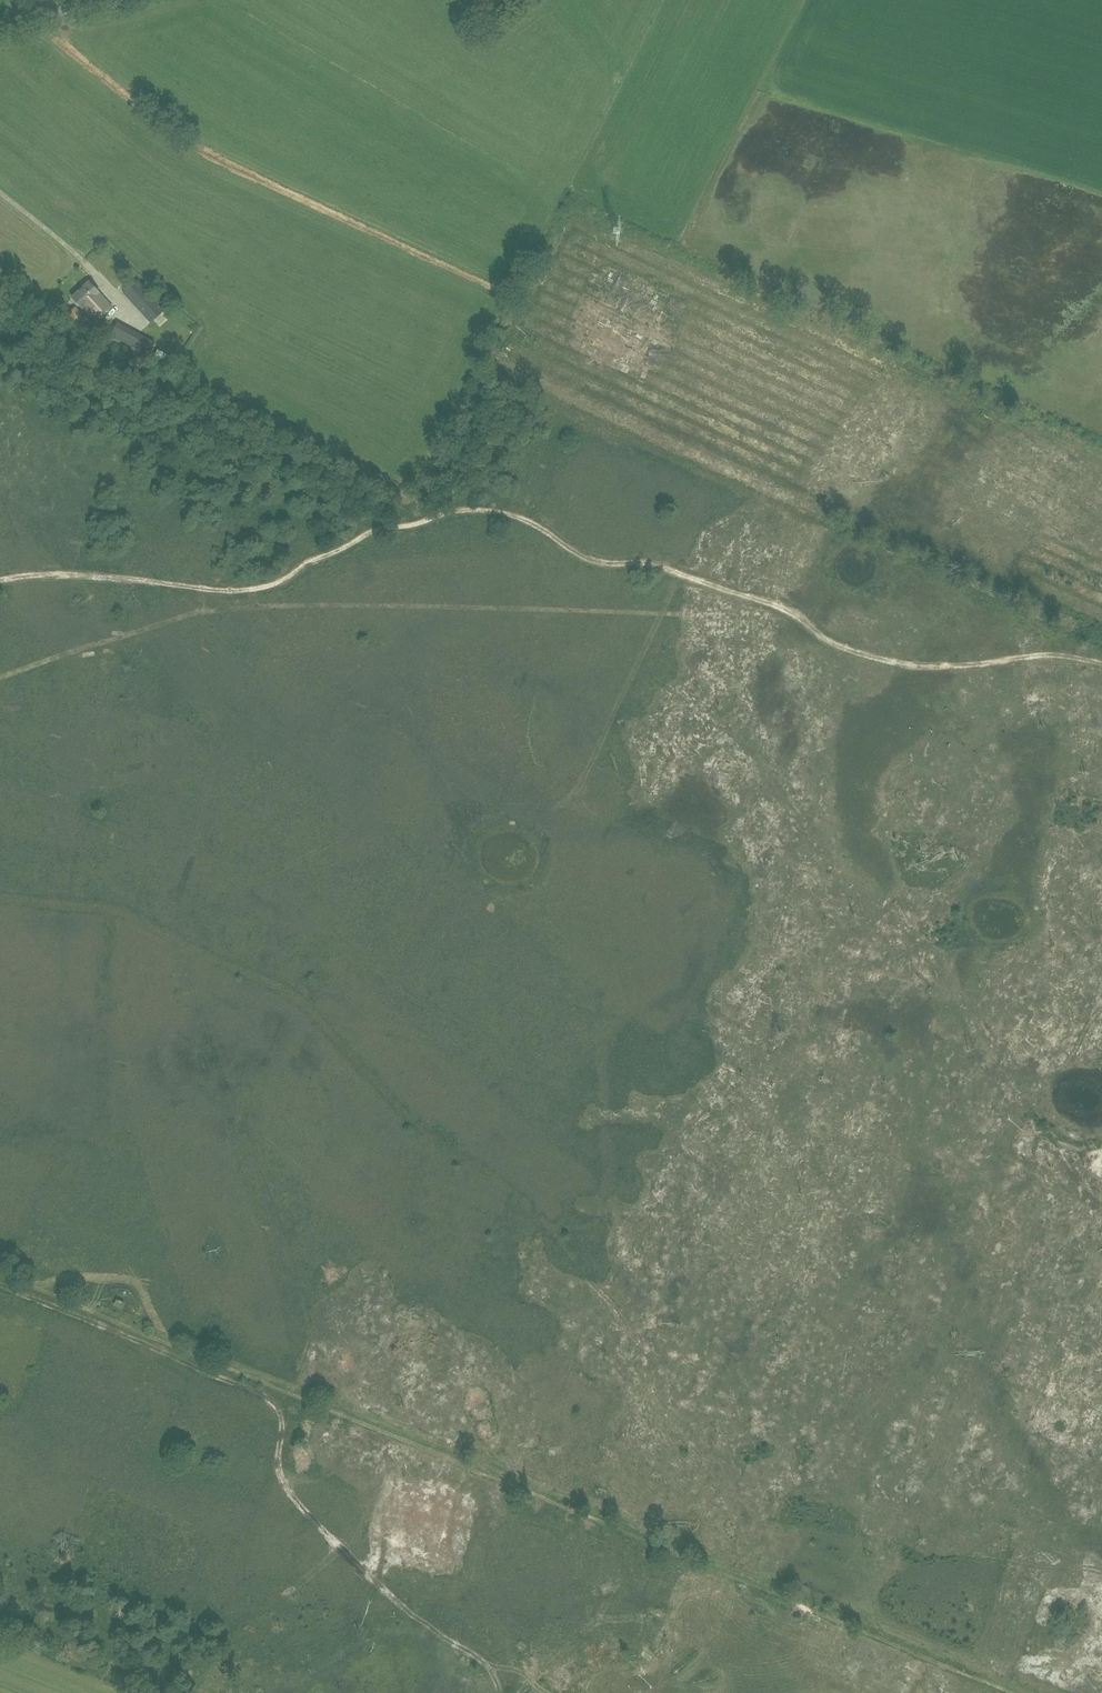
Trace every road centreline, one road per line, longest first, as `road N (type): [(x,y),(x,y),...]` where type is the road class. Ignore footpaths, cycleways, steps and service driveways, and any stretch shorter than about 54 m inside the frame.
road 1 (track): [(125,306),(0,191)]

